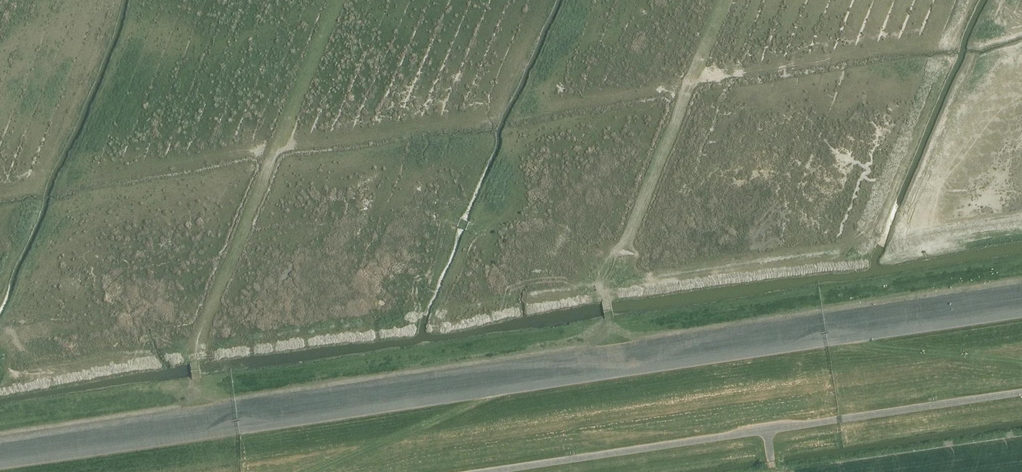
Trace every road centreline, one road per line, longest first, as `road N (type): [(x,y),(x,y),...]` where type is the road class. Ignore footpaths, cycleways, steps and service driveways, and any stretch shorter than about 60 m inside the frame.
road 1 (track): [(0,464),(1021,313)]
road 2 (track): [(320,471),(502,389)]
road 3 (track): [(843,339),(1021,361)]

